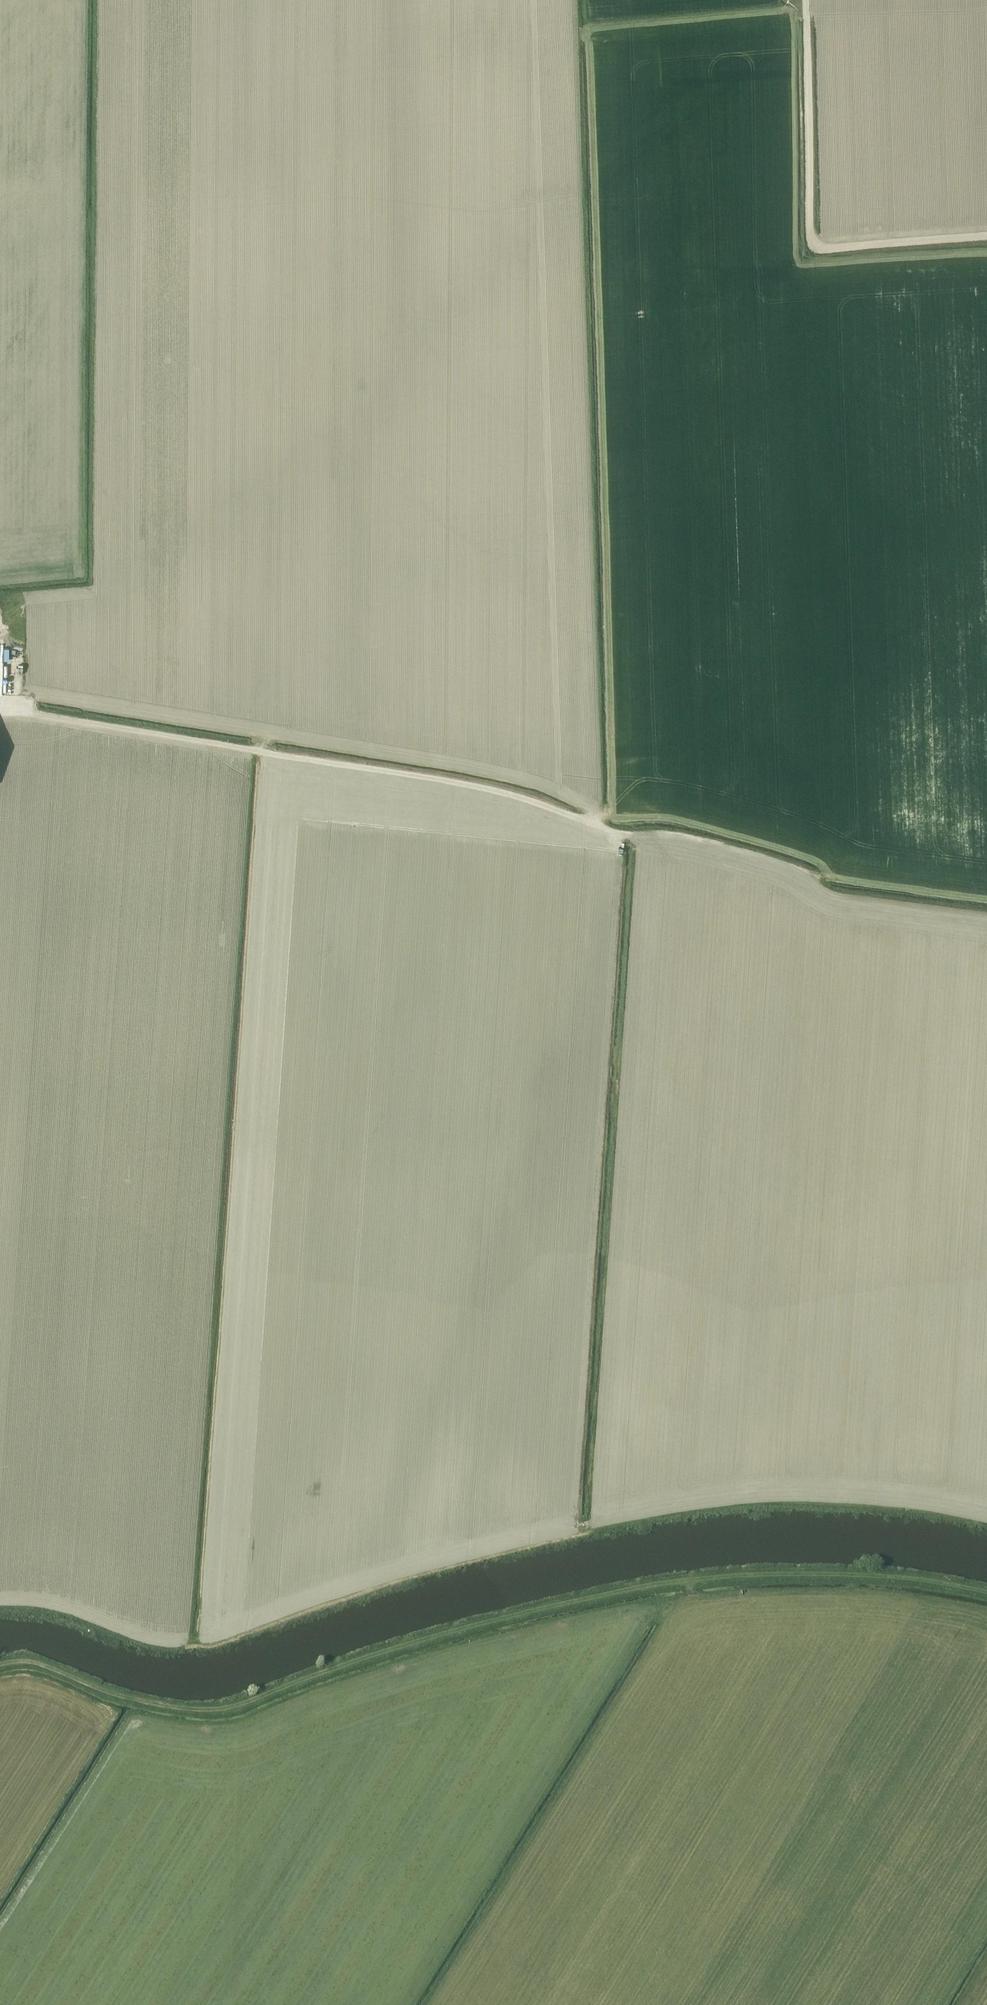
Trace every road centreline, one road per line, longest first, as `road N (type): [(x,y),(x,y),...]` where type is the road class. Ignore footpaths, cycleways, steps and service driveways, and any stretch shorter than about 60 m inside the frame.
road 1 (track): [(0,1665),(31,1664),(127,1698),(212,1710),(434,1637),(656,1584),(880,1575),(986,1594)]
road 2 (track): [(803,0),(815,247),(986,237)]

